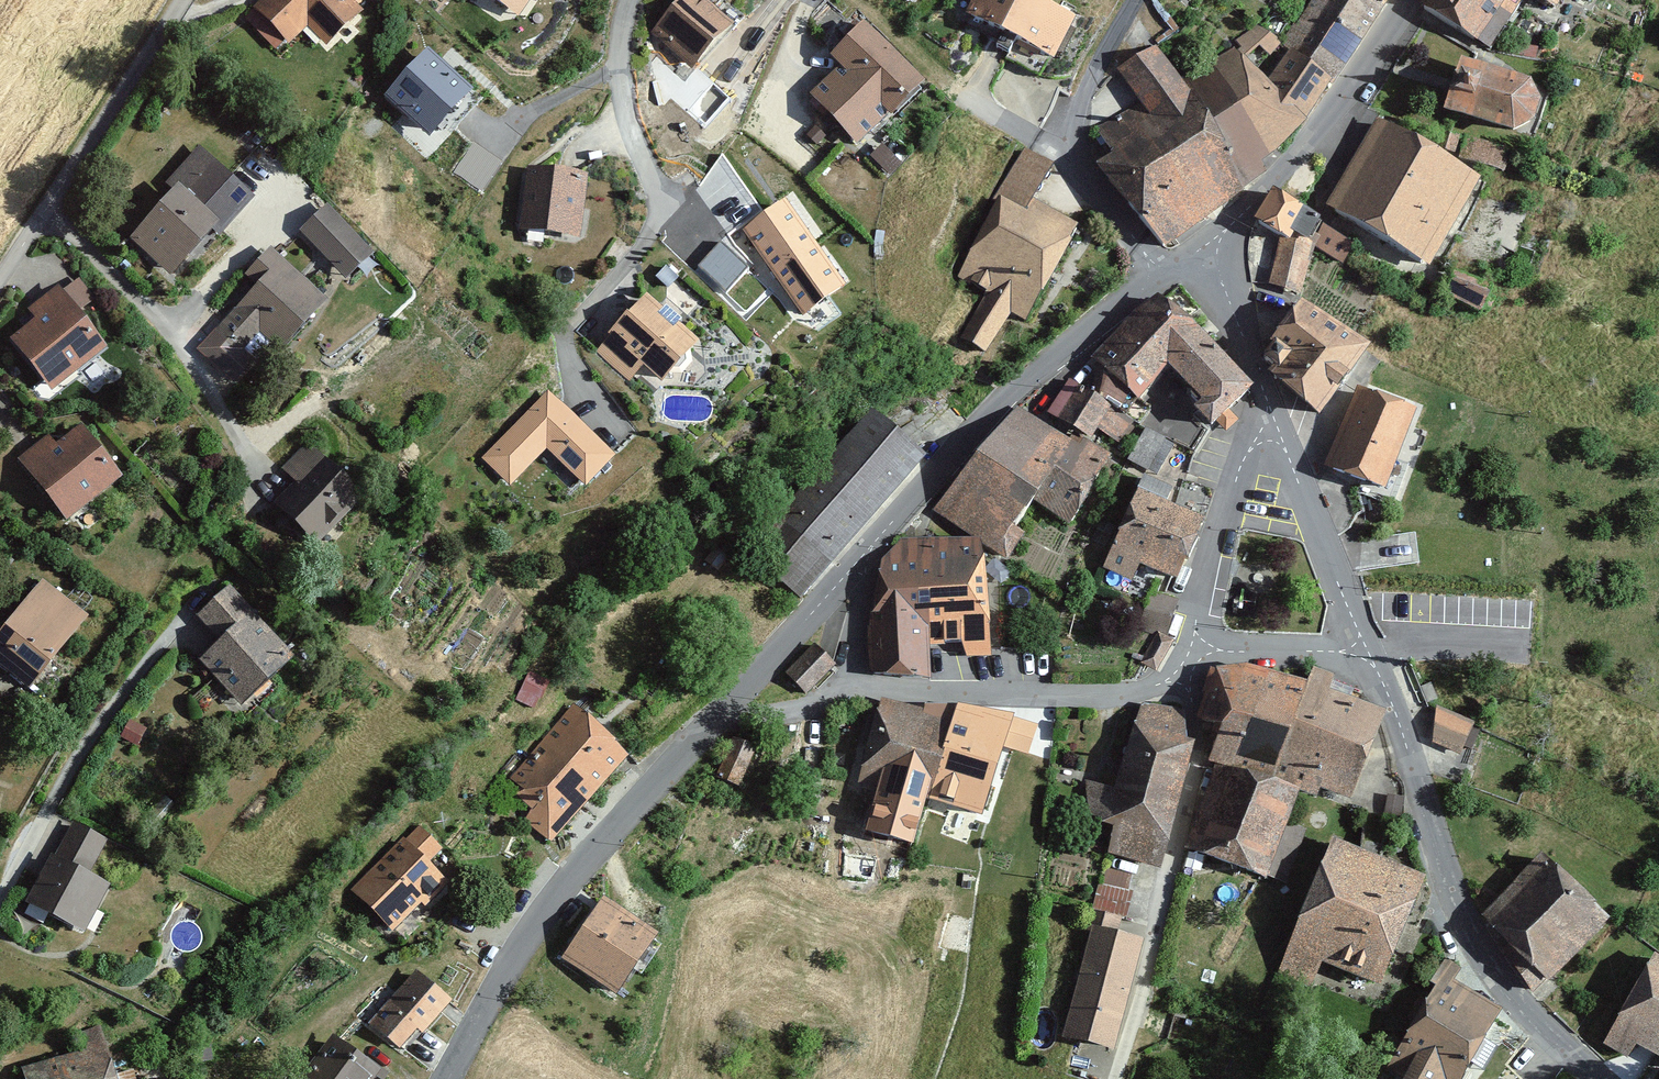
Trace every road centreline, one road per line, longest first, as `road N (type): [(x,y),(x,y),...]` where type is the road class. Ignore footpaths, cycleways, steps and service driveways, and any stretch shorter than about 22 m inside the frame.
road 1 (residential): [(445,1078),(510,959),(576,863),(853,560)]
road 2 (residential): [(1362,641),(1426,803),(1453,900),(1491,976),(1602,1078)]
road 3 (residential): [(1172,674),(1144,690),(857,693),(848,685),(853,560)]
road 4 (residential): [(853,560),(1013,391),(1135,286),(1162,274)]
road 5 (residential): [(1172,674),(1194,736),(1194,770),(1131,1029)]
road 6 (residential): [(0,891),(78,745),(198,593)]
road 7 (residential): [(626,0),(614,41),(621,99),(655,197),(642,237),(578,315)]
road 8 (unclassified): [(183,0),(0,281)]
road 9 (residential): [(1408,0),(1303,151),(1201,255)]
road 10 (residential): [(1162,274),(1076,166),(1070,125),(1130,0)]
road 11 (residential): [(1273,416),(1362,641)]
road 12 (residential): [(1273,416),(1228,490),(1197,630)]
road 13 (residential): [(1201,255),(1273,416)]
road 14 (residential): [(1197,630),(1212,641),(1362,641)]

